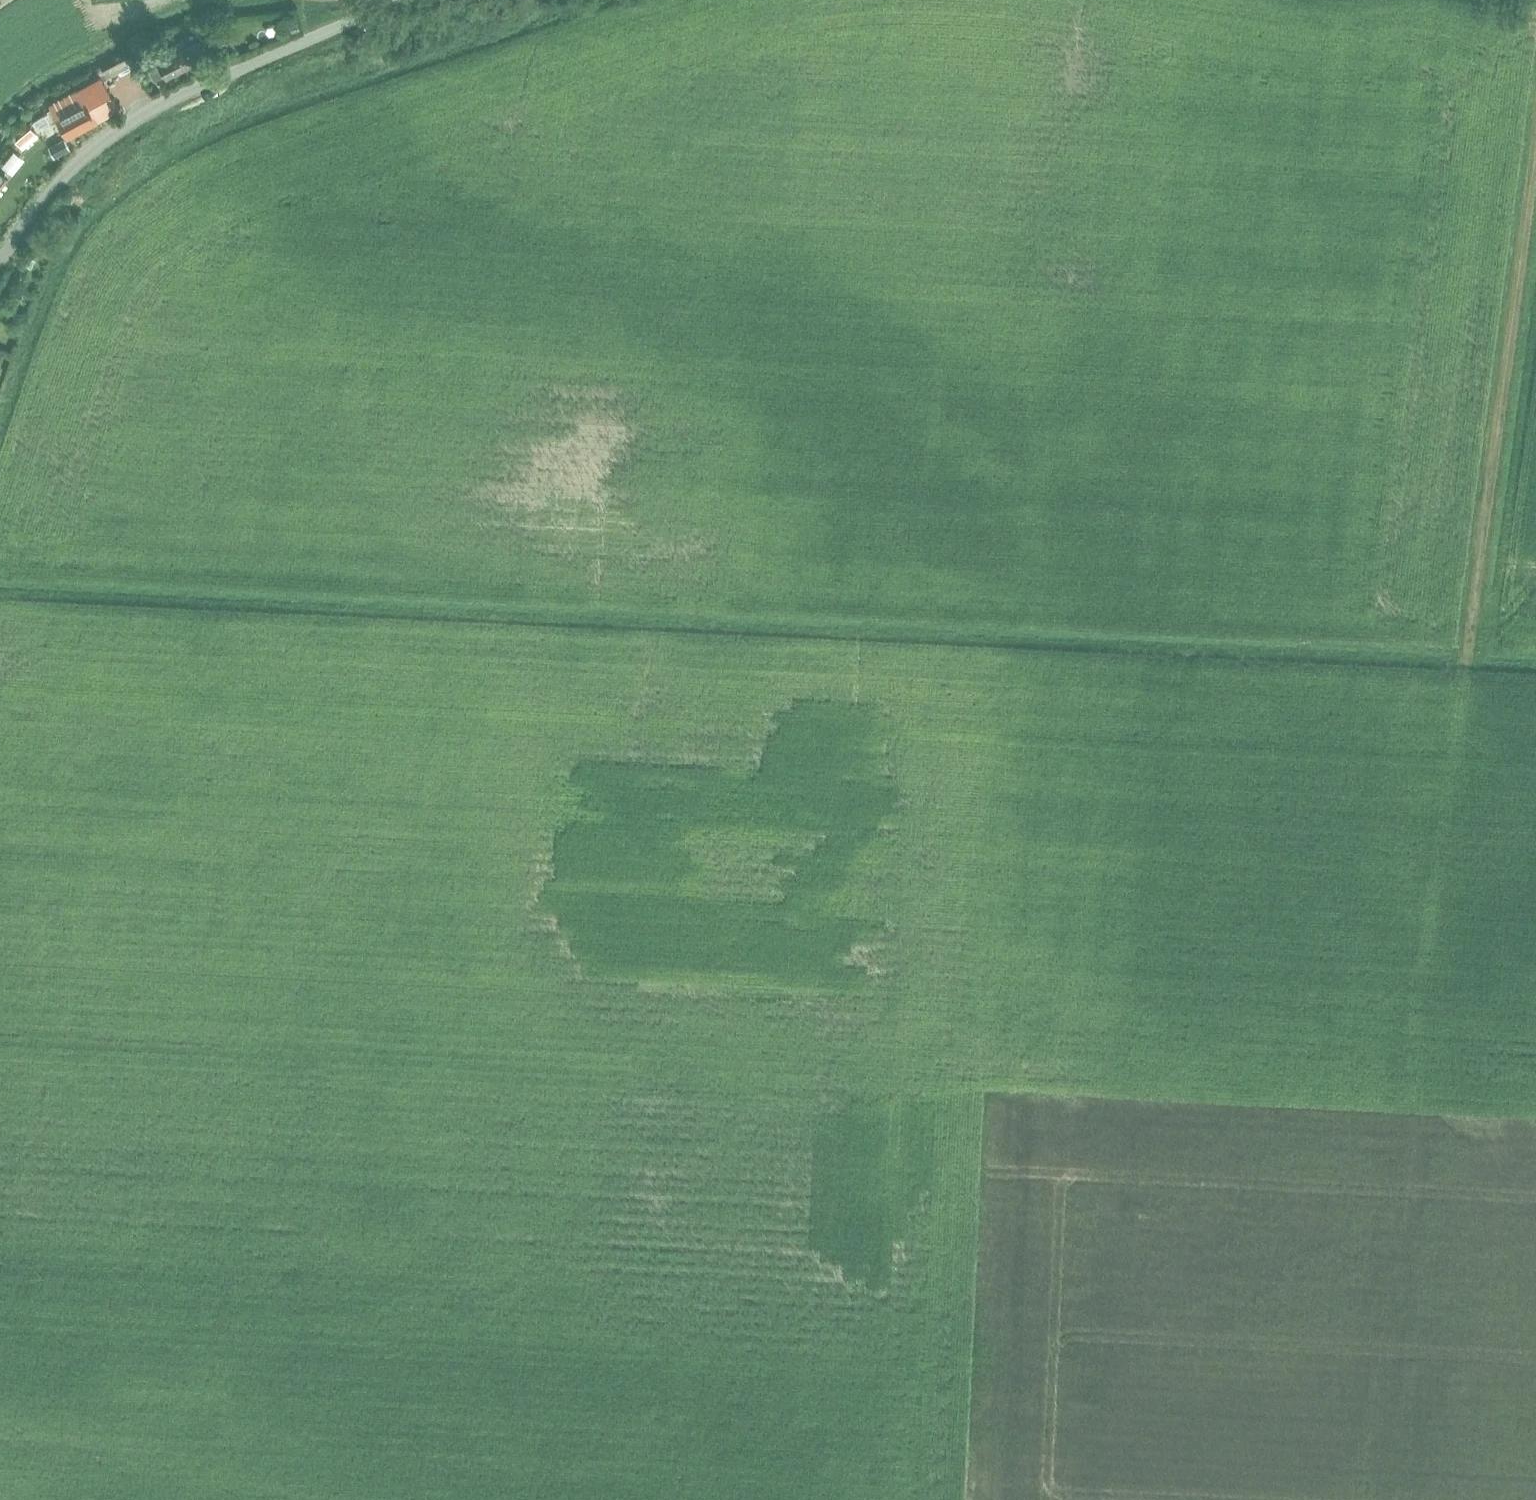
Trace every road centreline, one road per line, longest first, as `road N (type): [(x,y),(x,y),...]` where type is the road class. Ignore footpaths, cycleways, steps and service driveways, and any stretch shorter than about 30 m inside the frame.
road 1 (track): [(1460,660),(1535,128)]
road 2 (unclassified): [(0,273),(44,207),(115,136),(215,72),(404,0)]

